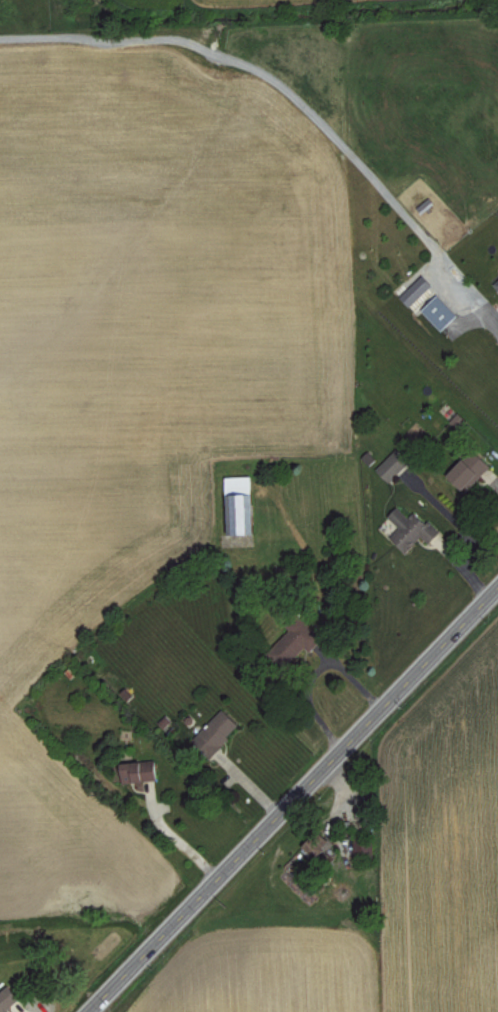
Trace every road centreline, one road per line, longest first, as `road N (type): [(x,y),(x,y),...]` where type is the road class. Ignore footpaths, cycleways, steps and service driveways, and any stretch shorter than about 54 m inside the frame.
road 1 (primary): [(94,1011),(497,592)]

